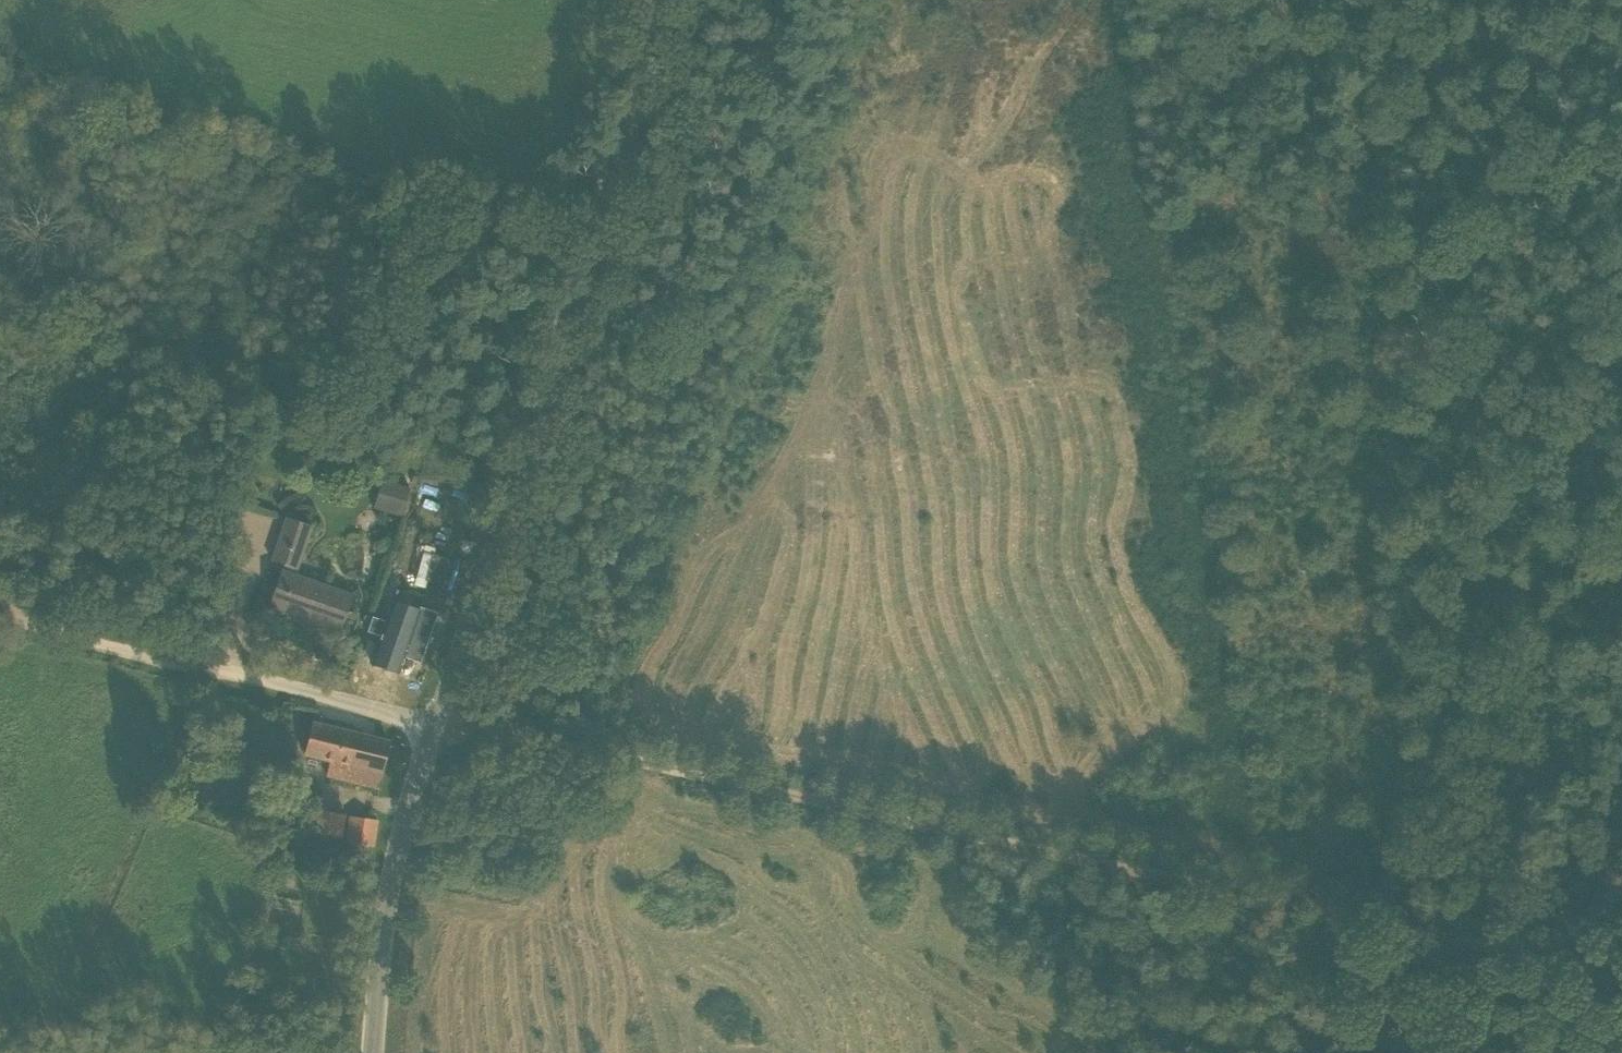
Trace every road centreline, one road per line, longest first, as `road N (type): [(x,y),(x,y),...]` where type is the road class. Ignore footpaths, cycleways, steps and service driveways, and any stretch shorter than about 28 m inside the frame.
road 1 (track): [(1621,971),(435,723)]
road 2 (unclassified): [(435,723),(665,0)]
road 3 (unclassified): [(371,1052),(383,903),(435,723)]
road 4 (unclassified): [(196,661),(435,723)]
road 5 (track): [(0,602),(44,622),(196,661)]

